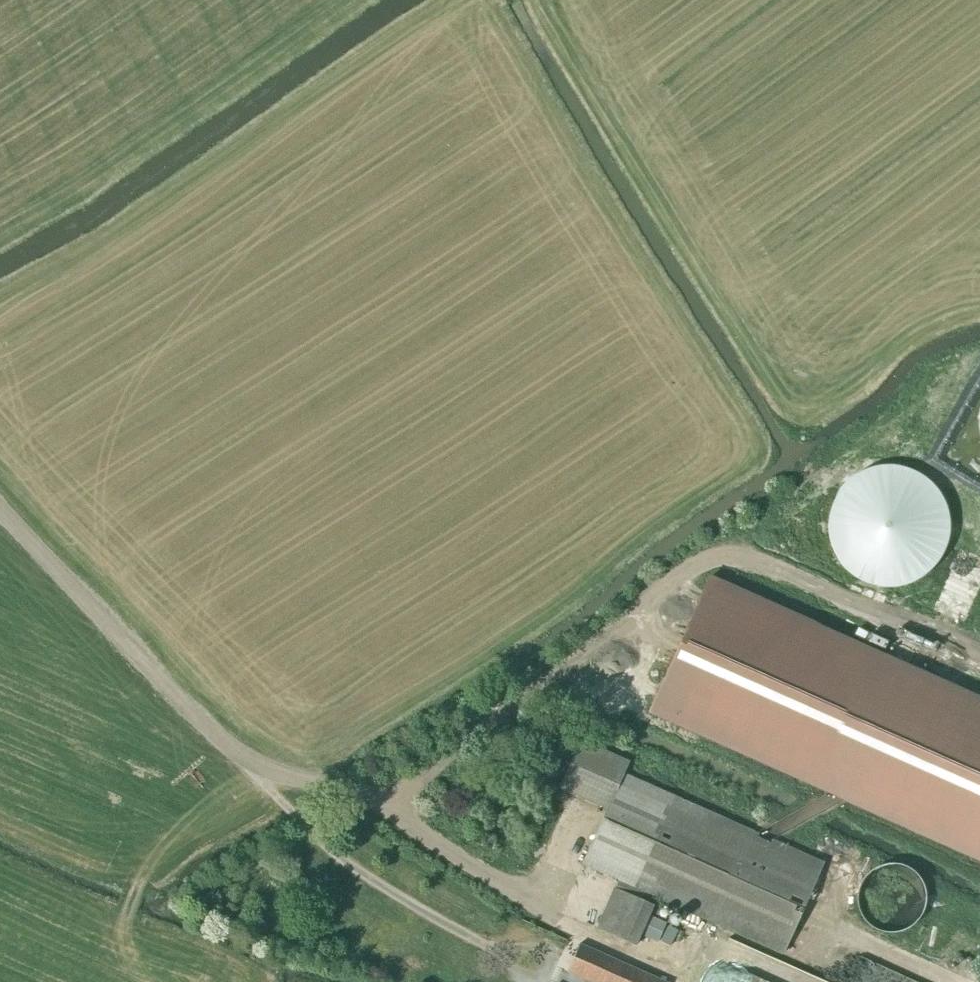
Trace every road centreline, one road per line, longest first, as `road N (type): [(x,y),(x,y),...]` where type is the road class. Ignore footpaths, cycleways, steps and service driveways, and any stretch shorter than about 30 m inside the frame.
road 1 (track): [(309,818),(388,798),(728,554),(979,661)]

